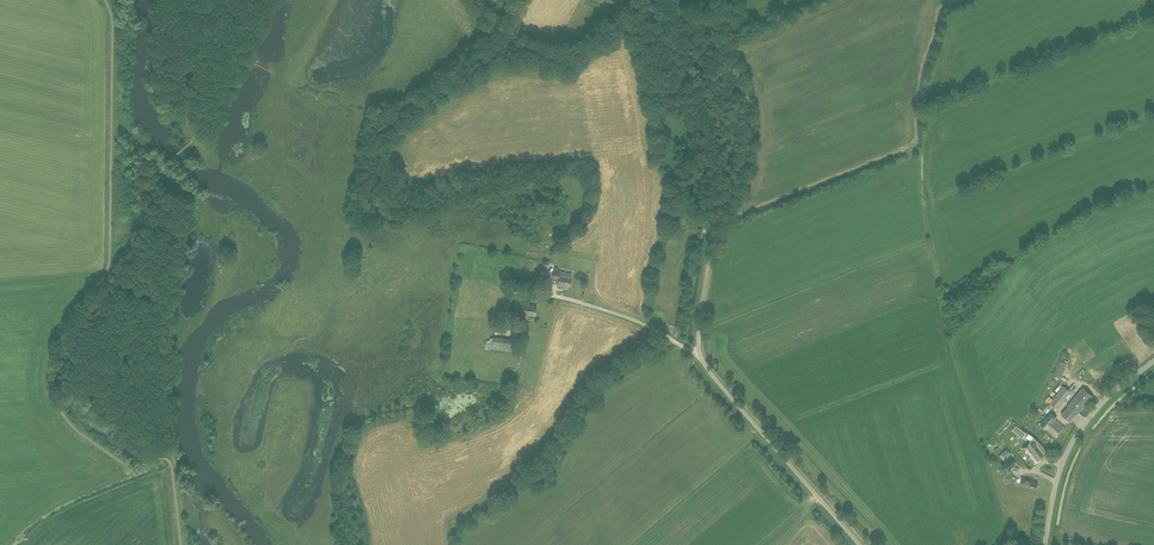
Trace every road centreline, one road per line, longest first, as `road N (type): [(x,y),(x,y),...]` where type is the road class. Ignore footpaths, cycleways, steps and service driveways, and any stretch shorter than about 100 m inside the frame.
road 1 (unclassified): [(700,354),(715,228),(748,129),(742,91),(713,38),(672,14),(622,23),(572,52),(538,50),(508,36)]
road 2 (unclassified): [(860,544),(700,354)]
road 3 (unclassified): [(1045,544),(1074,440),(1111,394),(1153,361)]

